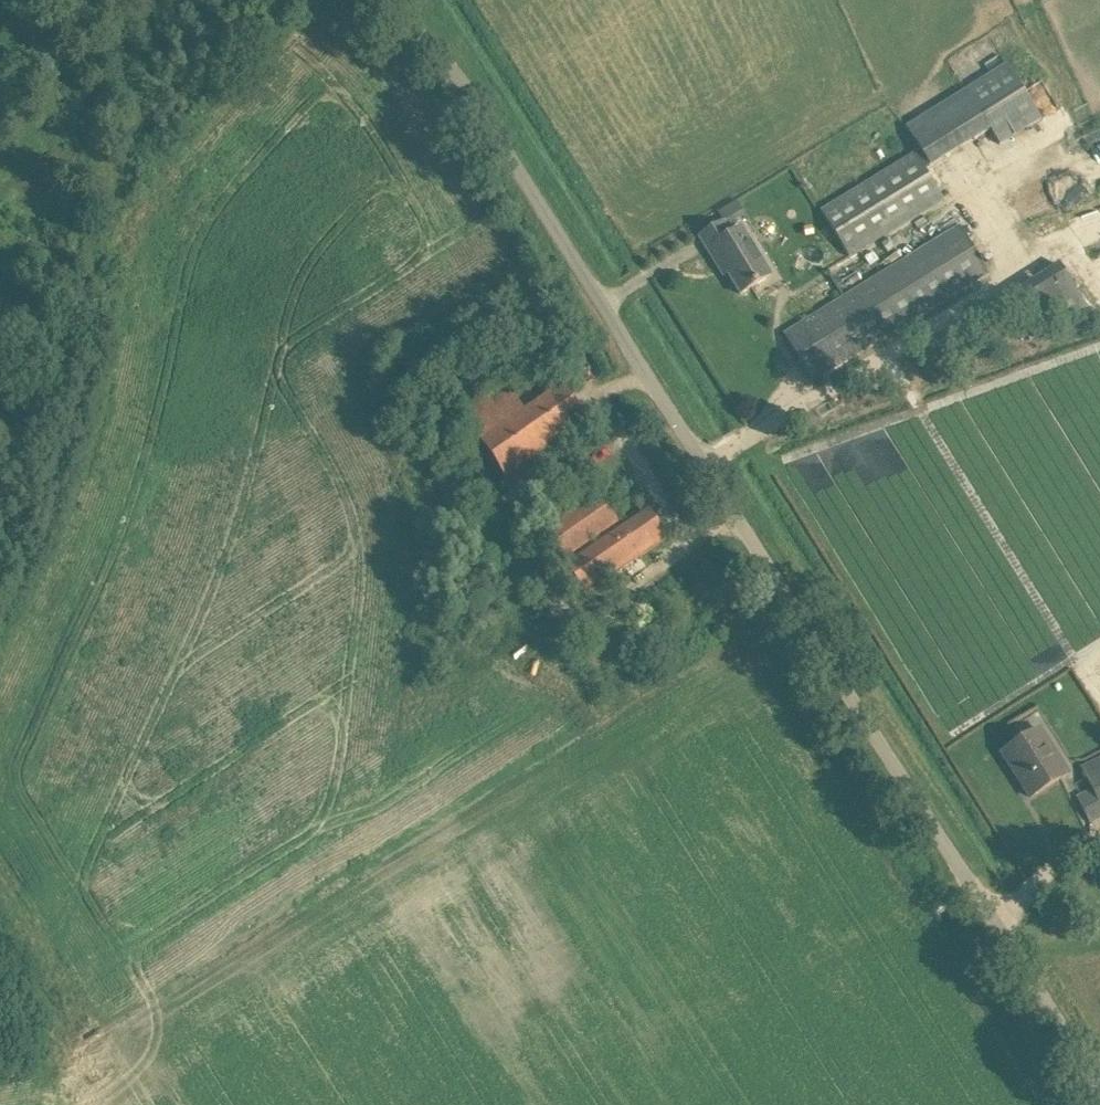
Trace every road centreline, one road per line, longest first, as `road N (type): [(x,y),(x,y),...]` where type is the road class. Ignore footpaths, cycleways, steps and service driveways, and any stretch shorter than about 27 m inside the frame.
road 1 (unclassified): [(1099,1087),(436,54),(368,0)]

